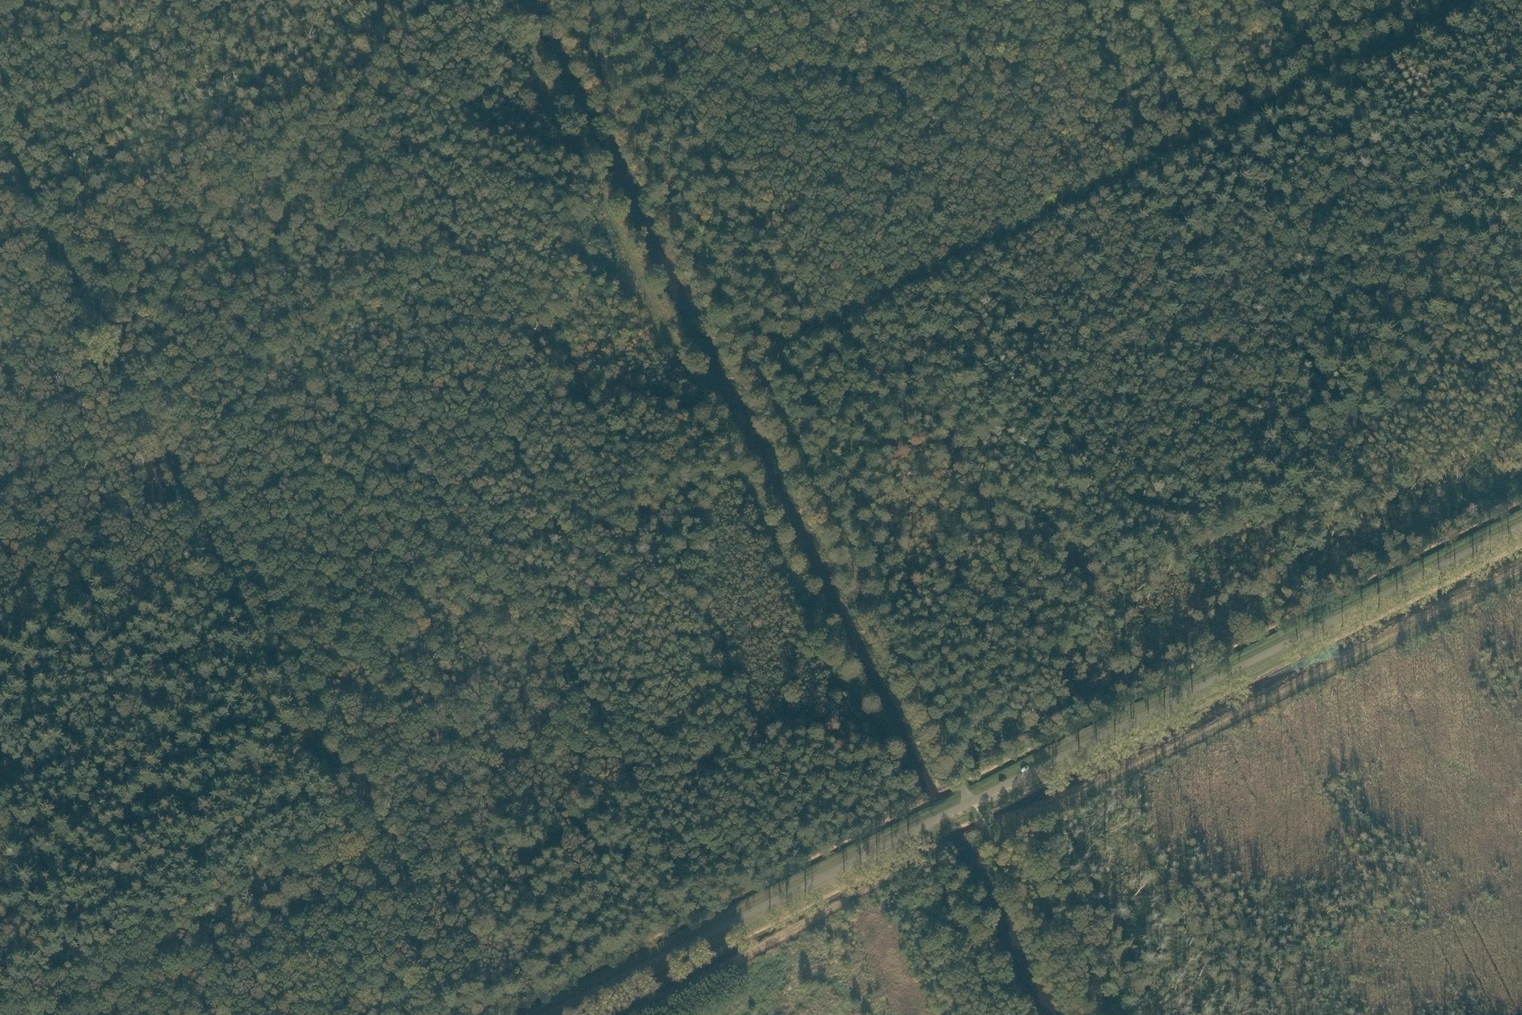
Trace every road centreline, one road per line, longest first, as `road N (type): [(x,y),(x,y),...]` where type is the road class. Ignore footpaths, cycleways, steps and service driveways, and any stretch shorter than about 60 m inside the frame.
road 1 (unclassified): [(547,1014),(1521,526)]

